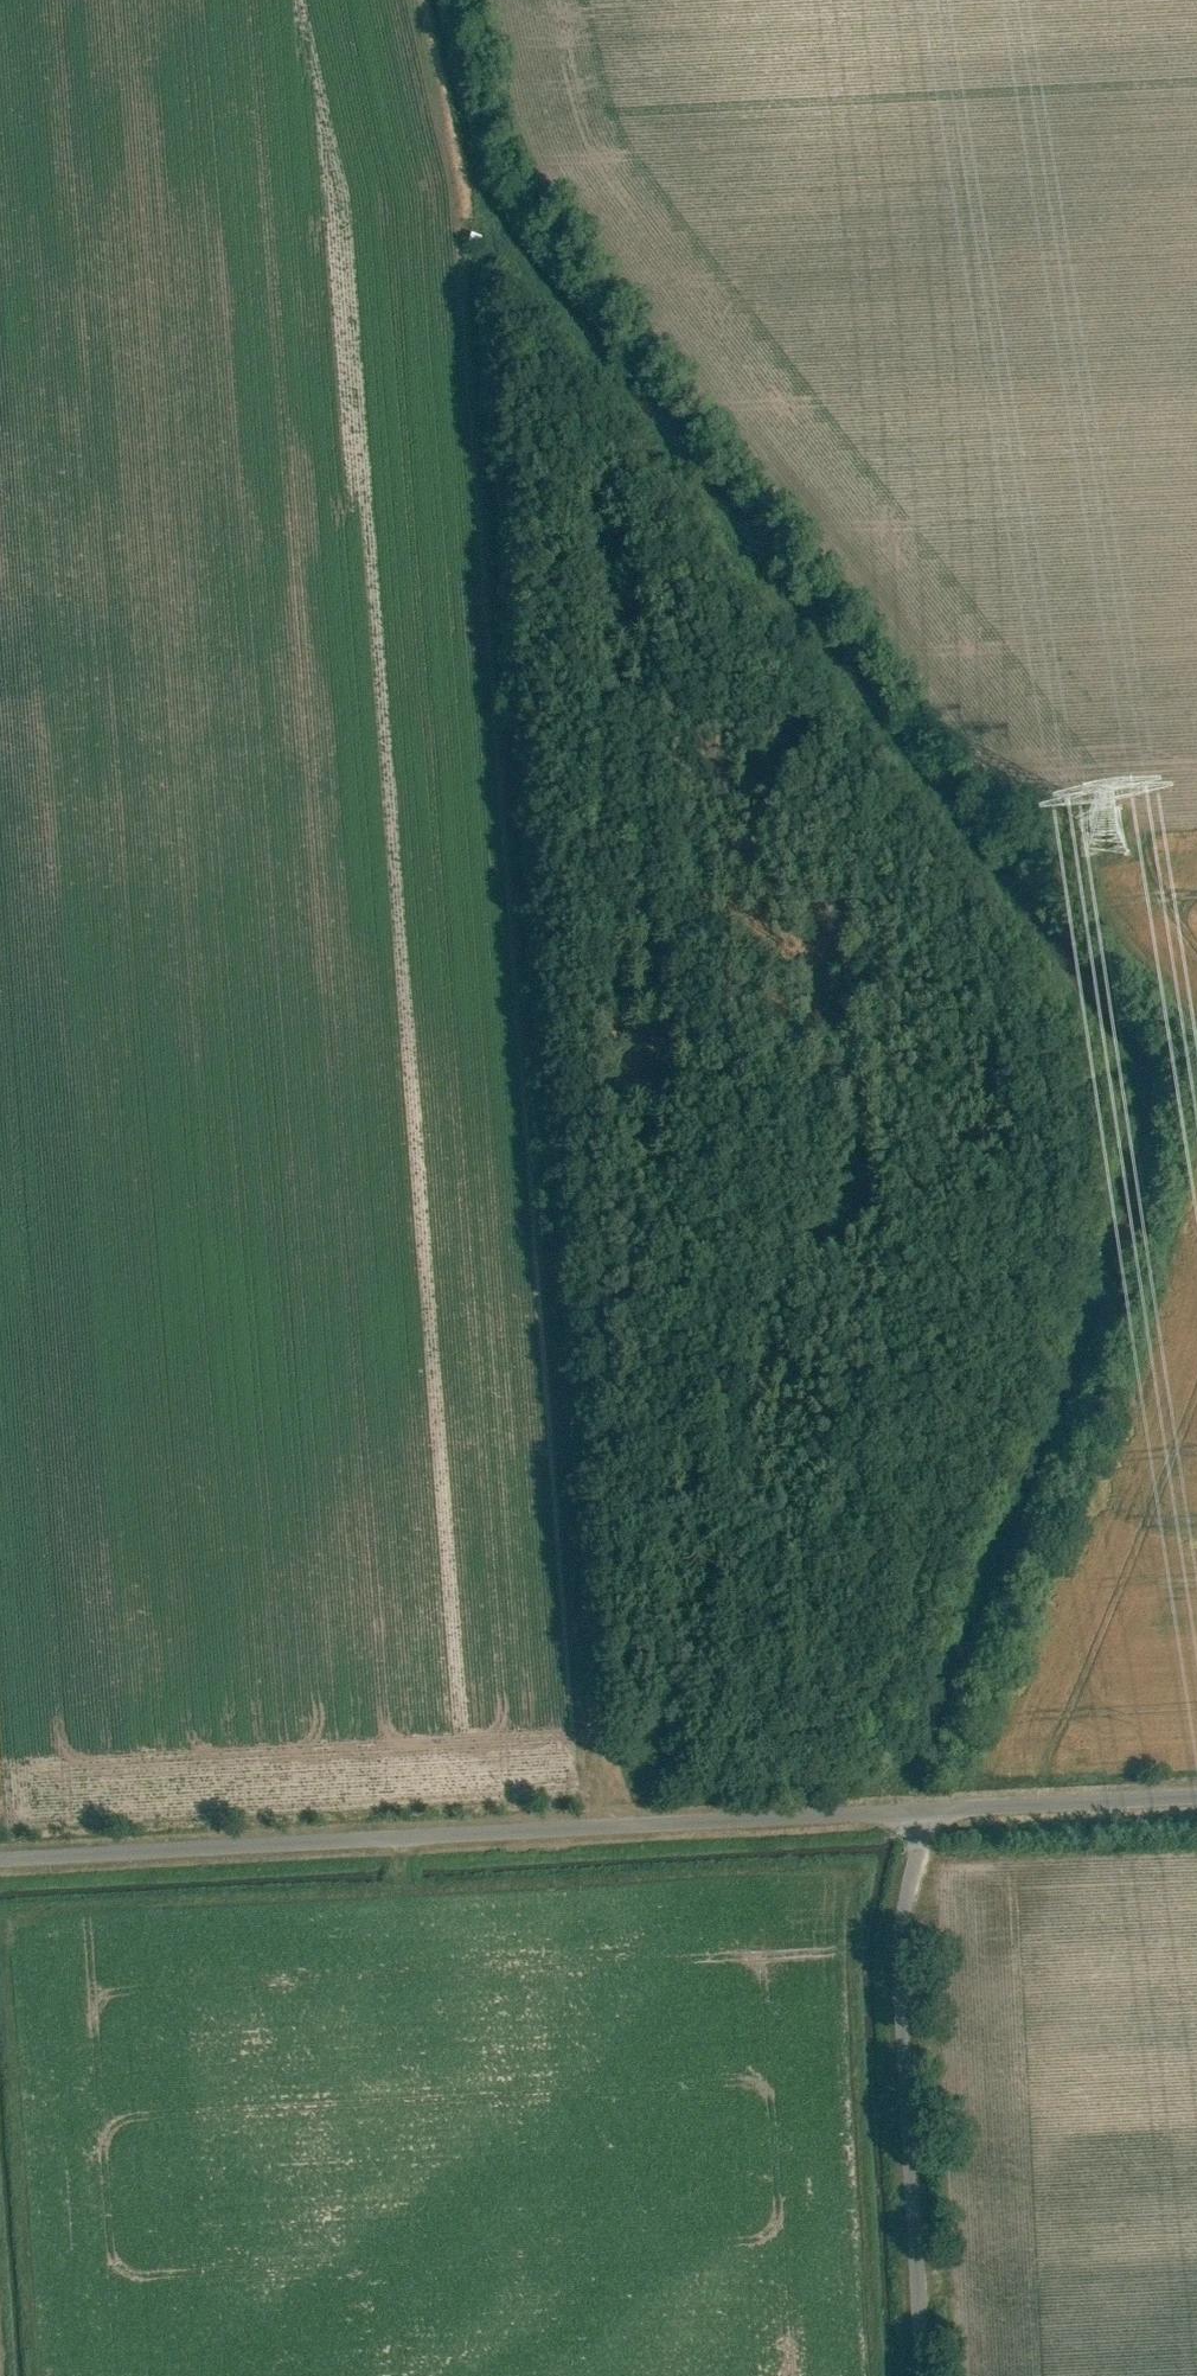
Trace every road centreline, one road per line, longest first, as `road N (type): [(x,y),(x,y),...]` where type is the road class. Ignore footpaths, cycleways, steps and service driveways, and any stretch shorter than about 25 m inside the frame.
road 1 (unclassified): [(0,1871),(927,1810)]
road 2 (unclassified): [(924,2375),(900,1973),(907,1892),(927,1810)]
road 3 (unclassified): [(927,1810),(1196,1797)]

